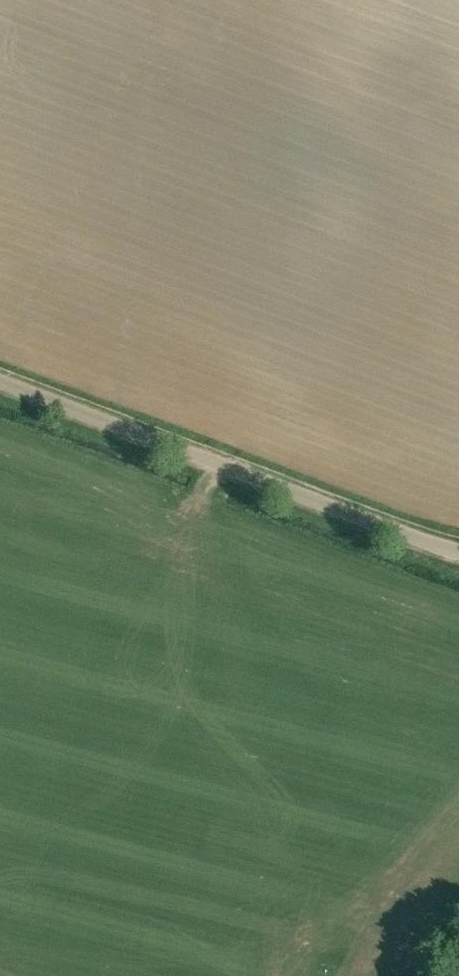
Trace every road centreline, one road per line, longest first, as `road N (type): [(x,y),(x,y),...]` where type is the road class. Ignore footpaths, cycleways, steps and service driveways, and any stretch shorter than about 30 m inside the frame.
road 1 (unclassified): [(458,550),(0,378)]

